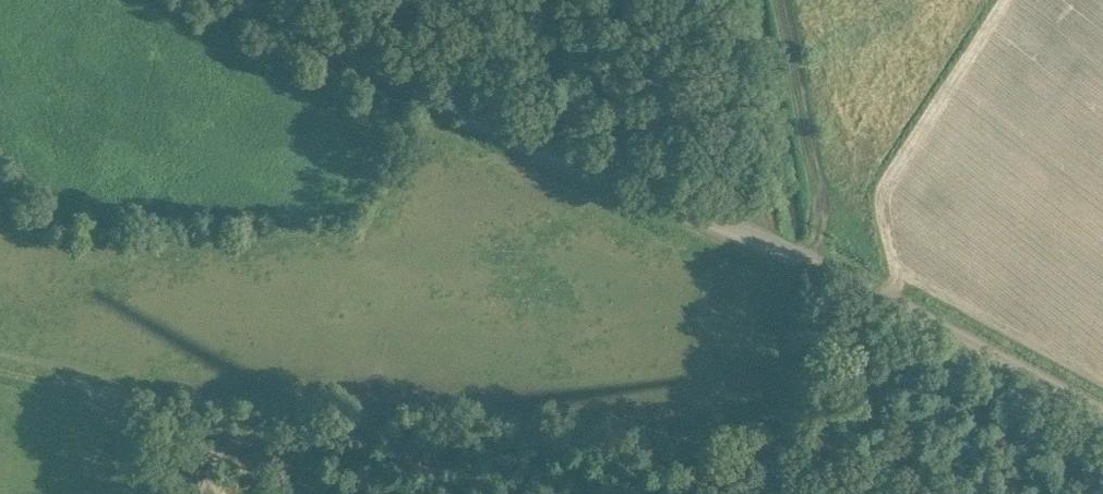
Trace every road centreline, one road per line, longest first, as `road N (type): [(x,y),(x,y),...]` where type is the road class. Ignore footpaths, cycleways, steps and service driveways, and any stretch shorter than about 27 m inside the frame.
road 1 (track): [(818,271),(726,243),(235,0)]
road 2 (track): [(1102,418),(864,285),(818,271)]
road 3 (track): [(788,0),(816,162),(818,271)]

